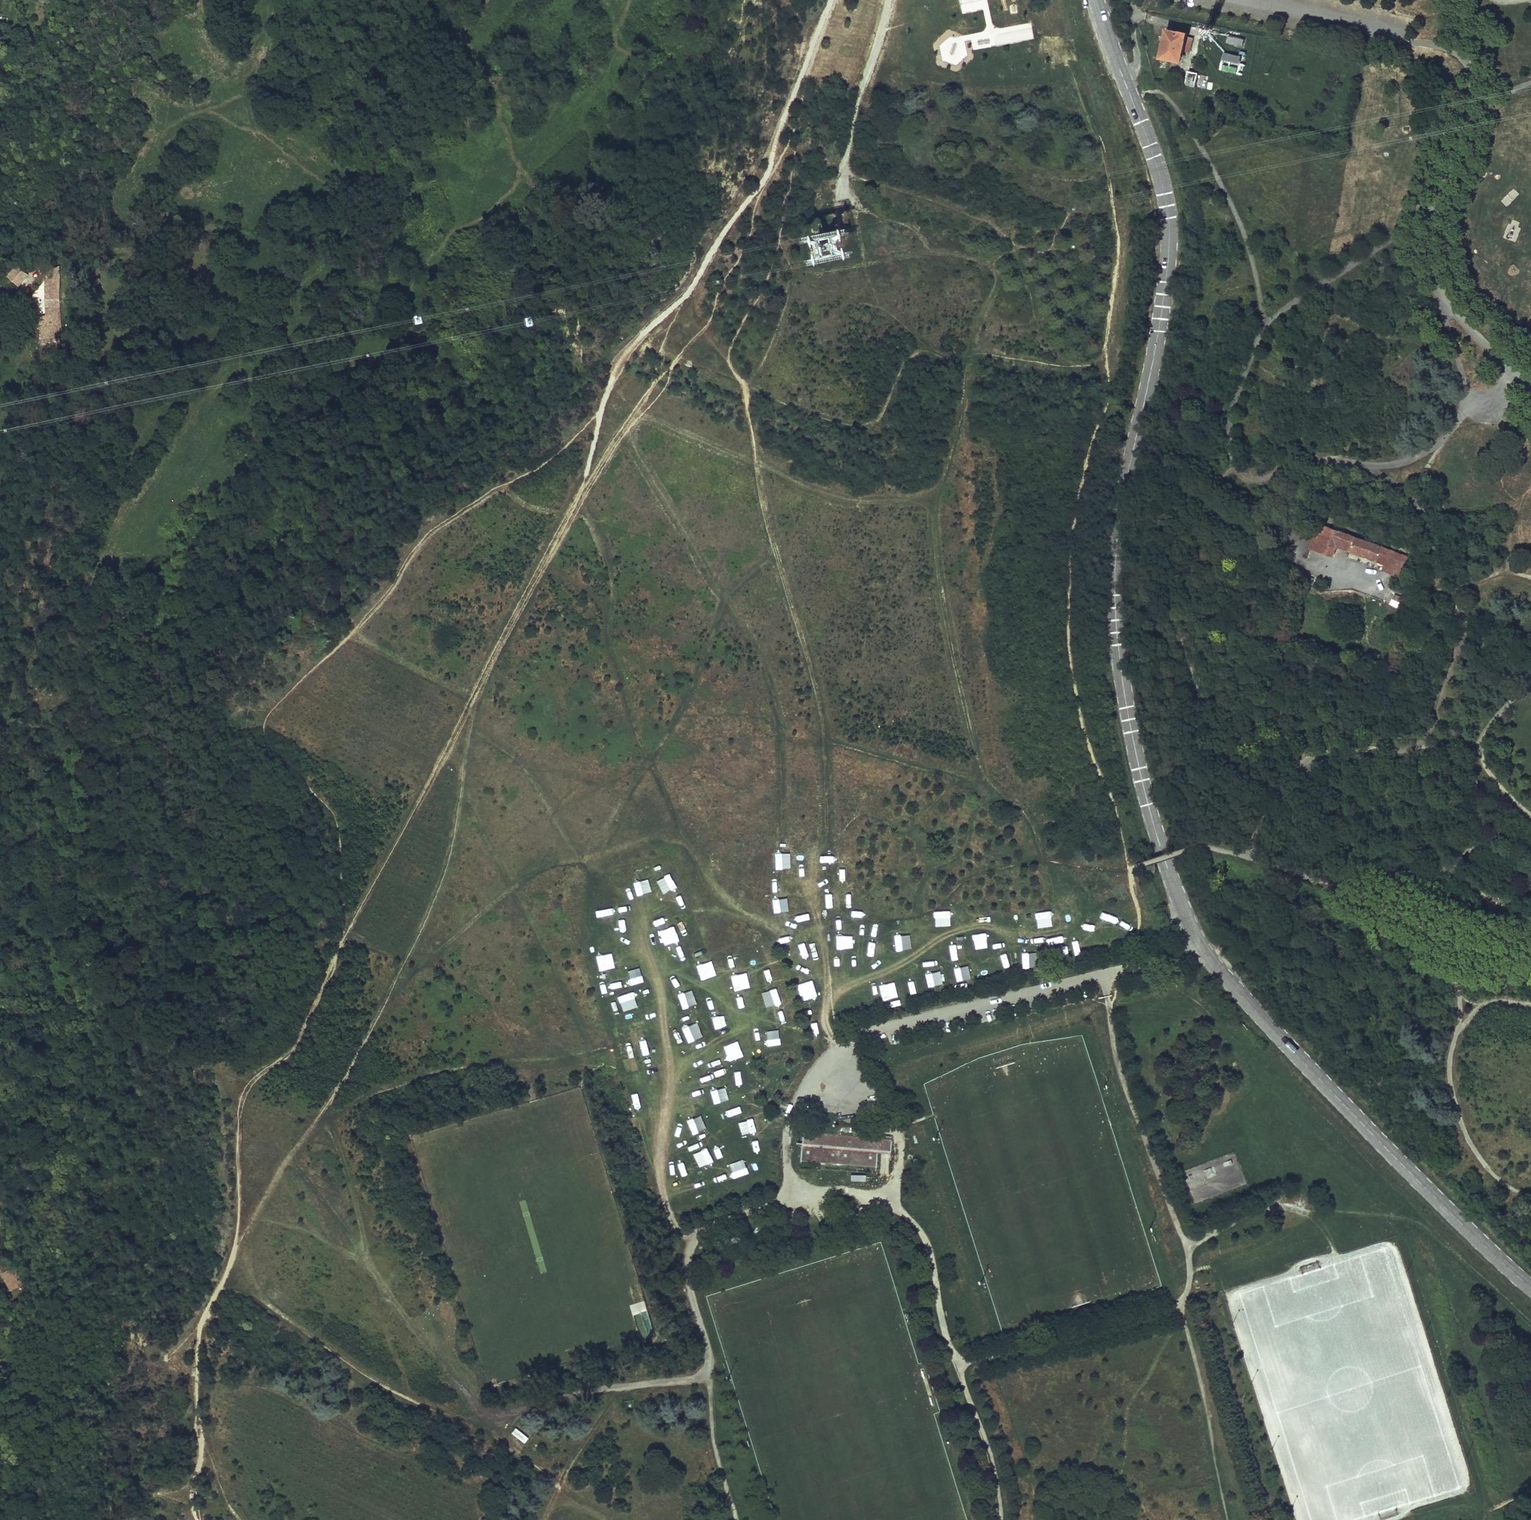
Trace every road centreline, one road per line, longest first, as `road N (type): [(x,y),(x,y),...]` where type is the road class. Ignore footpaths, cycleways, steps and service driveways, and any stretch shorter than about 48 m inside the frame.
road 1 (unclassified): [(1530,1289),(1221,973),(1185,914),(1162,853),(1125,704),(1113,583),(1118,506),(1165,282),(1167,217),(1096,0)]

